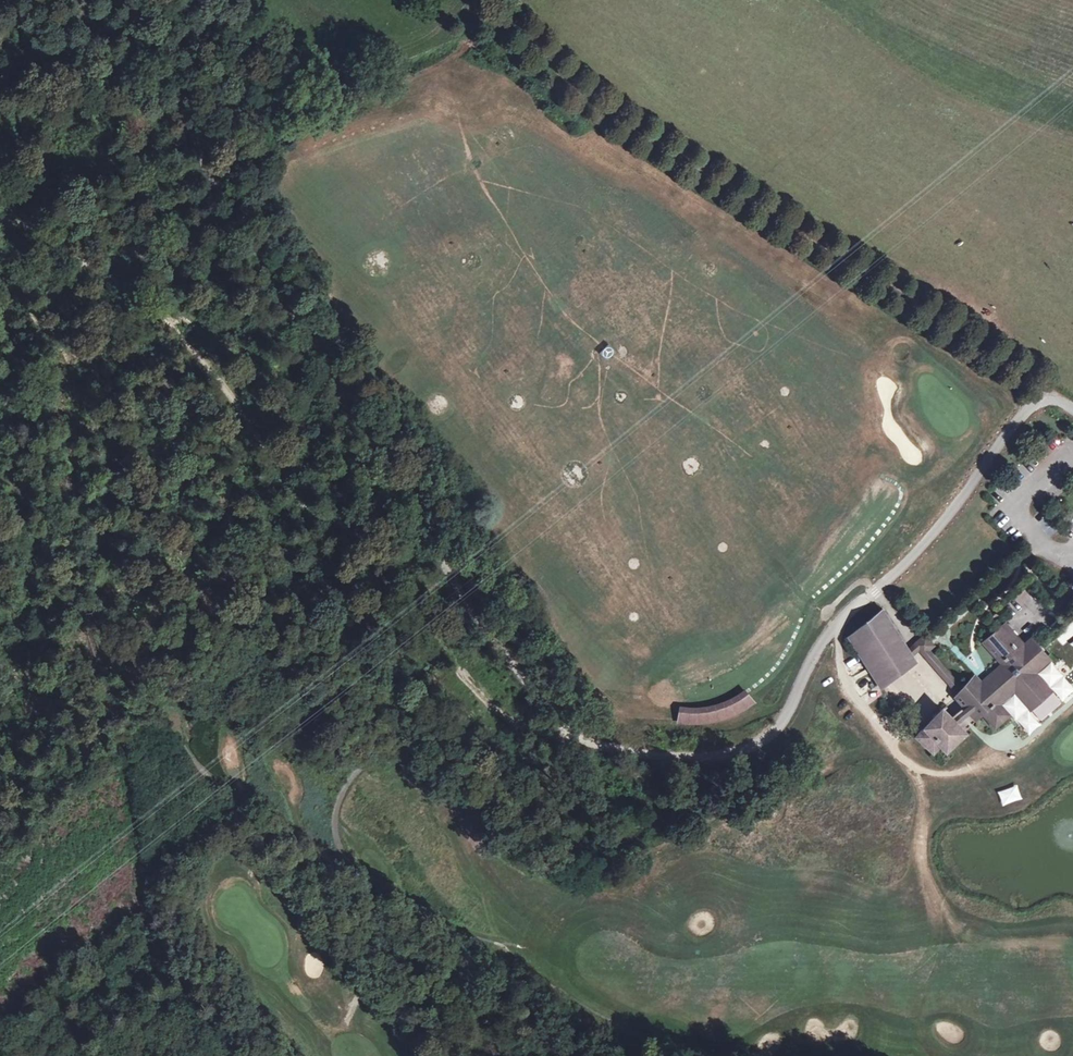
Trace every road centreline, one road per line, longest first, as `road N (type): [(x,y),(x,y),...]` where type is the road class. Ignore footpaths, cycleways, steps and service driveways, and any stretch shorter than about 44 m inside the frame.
road 1 (unclassified): [(831,629),(778,728),(736,750),(667,755),(579,730),(557,712),(444,566),(246,240),(130,0)]
road 2 (track): [(579,730),(563,733),(491,701),(387,565),(301,488),(174,316),(0,220)]
road 3 (track): [(1050,393),(589,99),(498,0)]
road 4 (unclassified): [(831,629),(962,498),(1039,402),(1050,393),(1072,408)]

